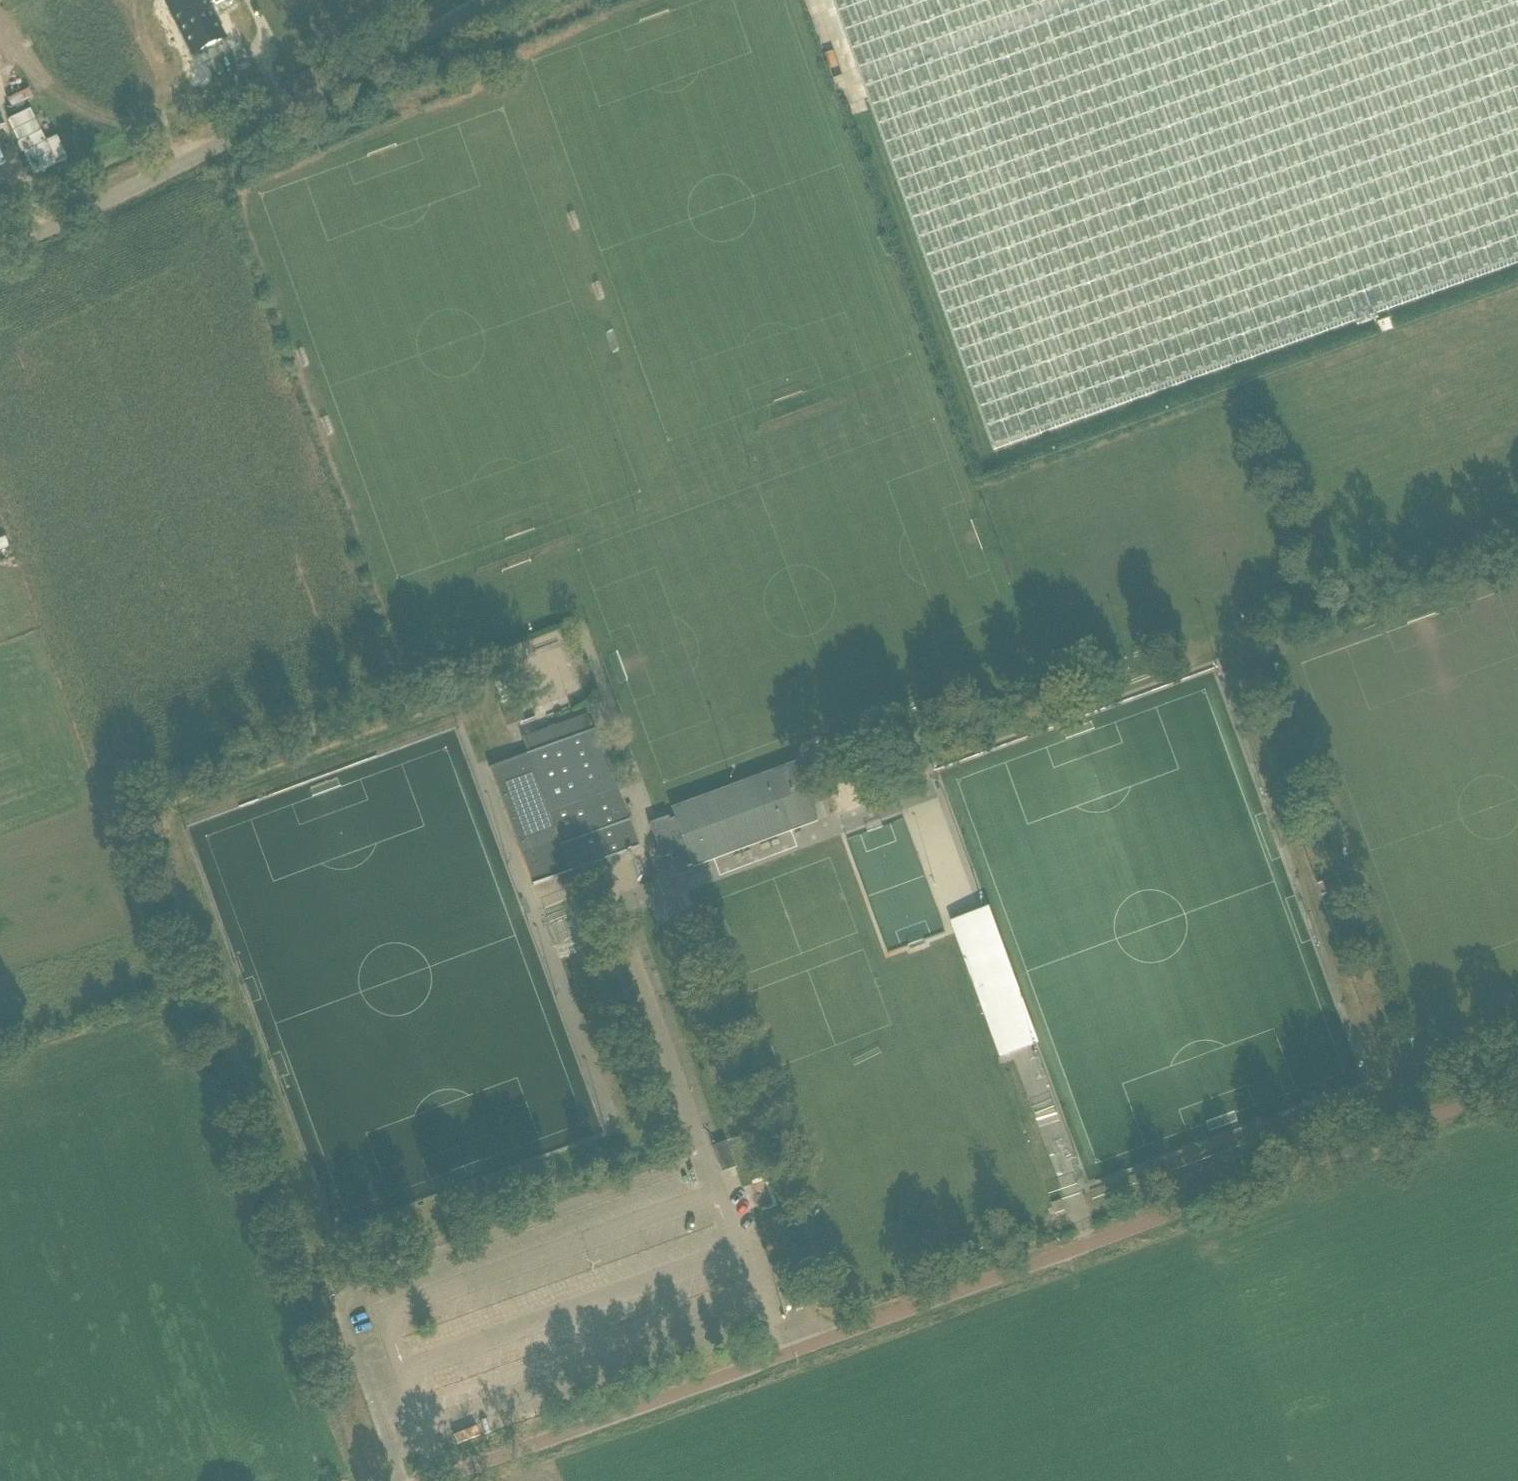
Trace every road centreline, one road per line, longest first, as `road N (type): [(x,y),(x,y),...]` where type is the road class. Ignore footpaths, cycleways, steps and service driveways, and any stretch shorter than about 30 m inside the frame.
road 1 (unclassified): [(432,1480),(1517,1088)]
road 2 (unclassified): [(0,253),(492,0)]

